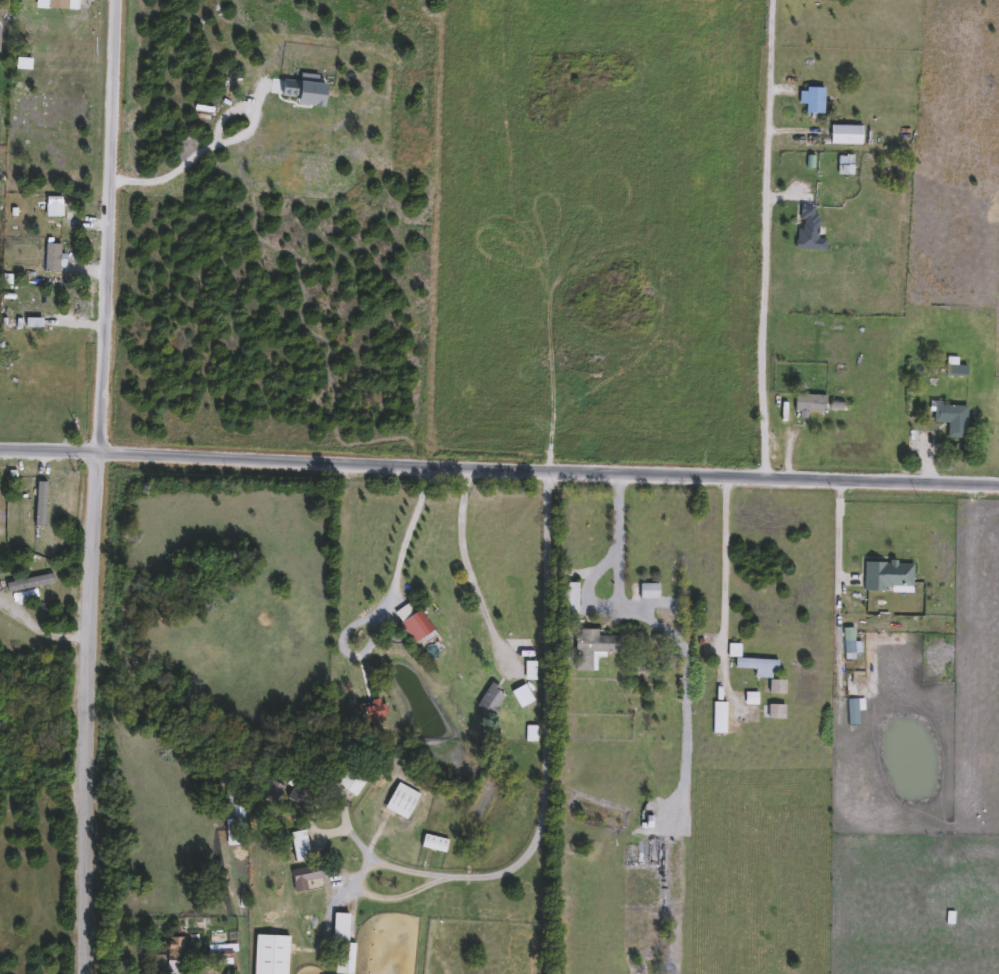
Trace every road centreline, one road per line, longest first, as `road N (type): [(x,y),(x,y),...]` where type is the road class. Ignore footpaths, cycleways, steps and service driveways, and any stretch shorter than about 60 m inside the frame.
road 1 (residential): [(115,0),(88,973)]
road 2 (residential): [(100,452),(998,483)]
road 3 (residential): [(760,474),(777,0)]
road 4 (residential): [(113,47),(315,32)]

